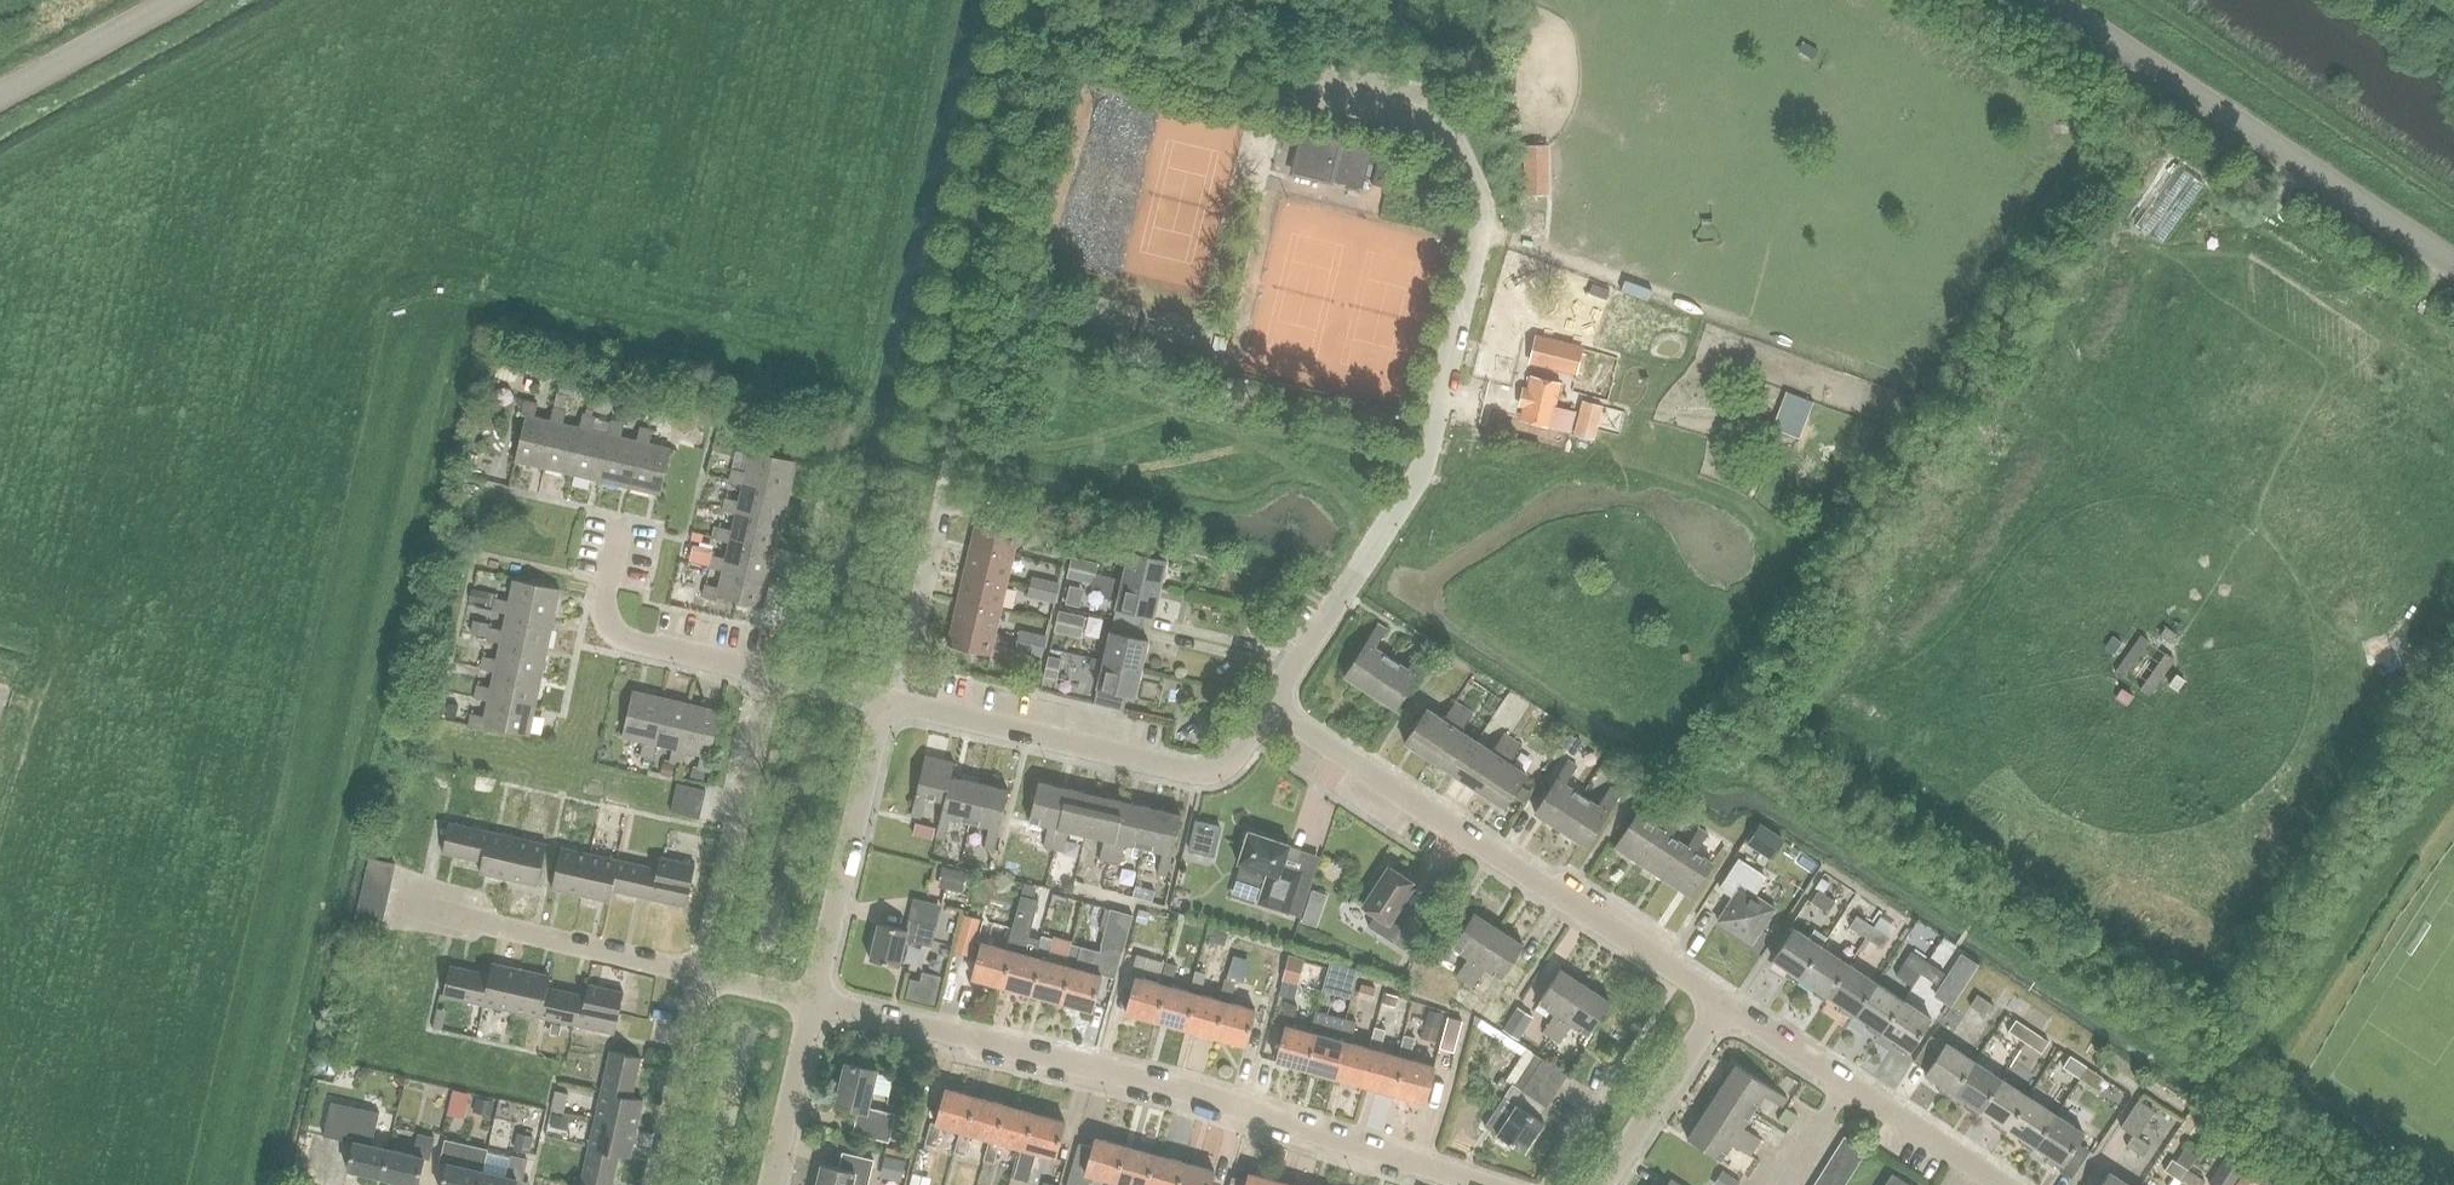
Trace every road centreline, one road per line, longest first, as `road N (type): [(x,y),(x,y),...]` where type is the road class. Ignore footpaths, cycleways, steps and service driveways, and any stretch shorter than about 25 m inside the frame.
road 1 (residential): [(1269,710),(1358,575),(1434,433),(1479,225),(1458,139),(1405,112),(1316,90)]
road 2 (residential): [(1479,1184),(1182,1092),(815,1001)]
road 3 (residential): [(1726,1005),(1269,710)]
road 4 (secondary): [(2049,0),(2453,263)]
road 5 (residential): [(890,702),(1198,776),(1227,771),(1269,710)]
road 6 (residential): [(2004,1184),(1726,1005)]
road 7 (residential): [(815,1001),(890,702)]
road 8 (residential): [(701,975),(769,675)]
road 9 (residential): [(701,975),(405,908)]
road 10 (residential): [(769,675),(626,642),(608,618),(623,523)]
road 11 (residential): [(1606,1184),(1726,1005)]
road 12 (residential): [(655,1184),(701,975)]
road 13 (secondary): [(0,98),(181,0)]
road 14 (residential): [(772,1184),(815,1001)]
road 15 (residential): [(769,675),(890,702)]

